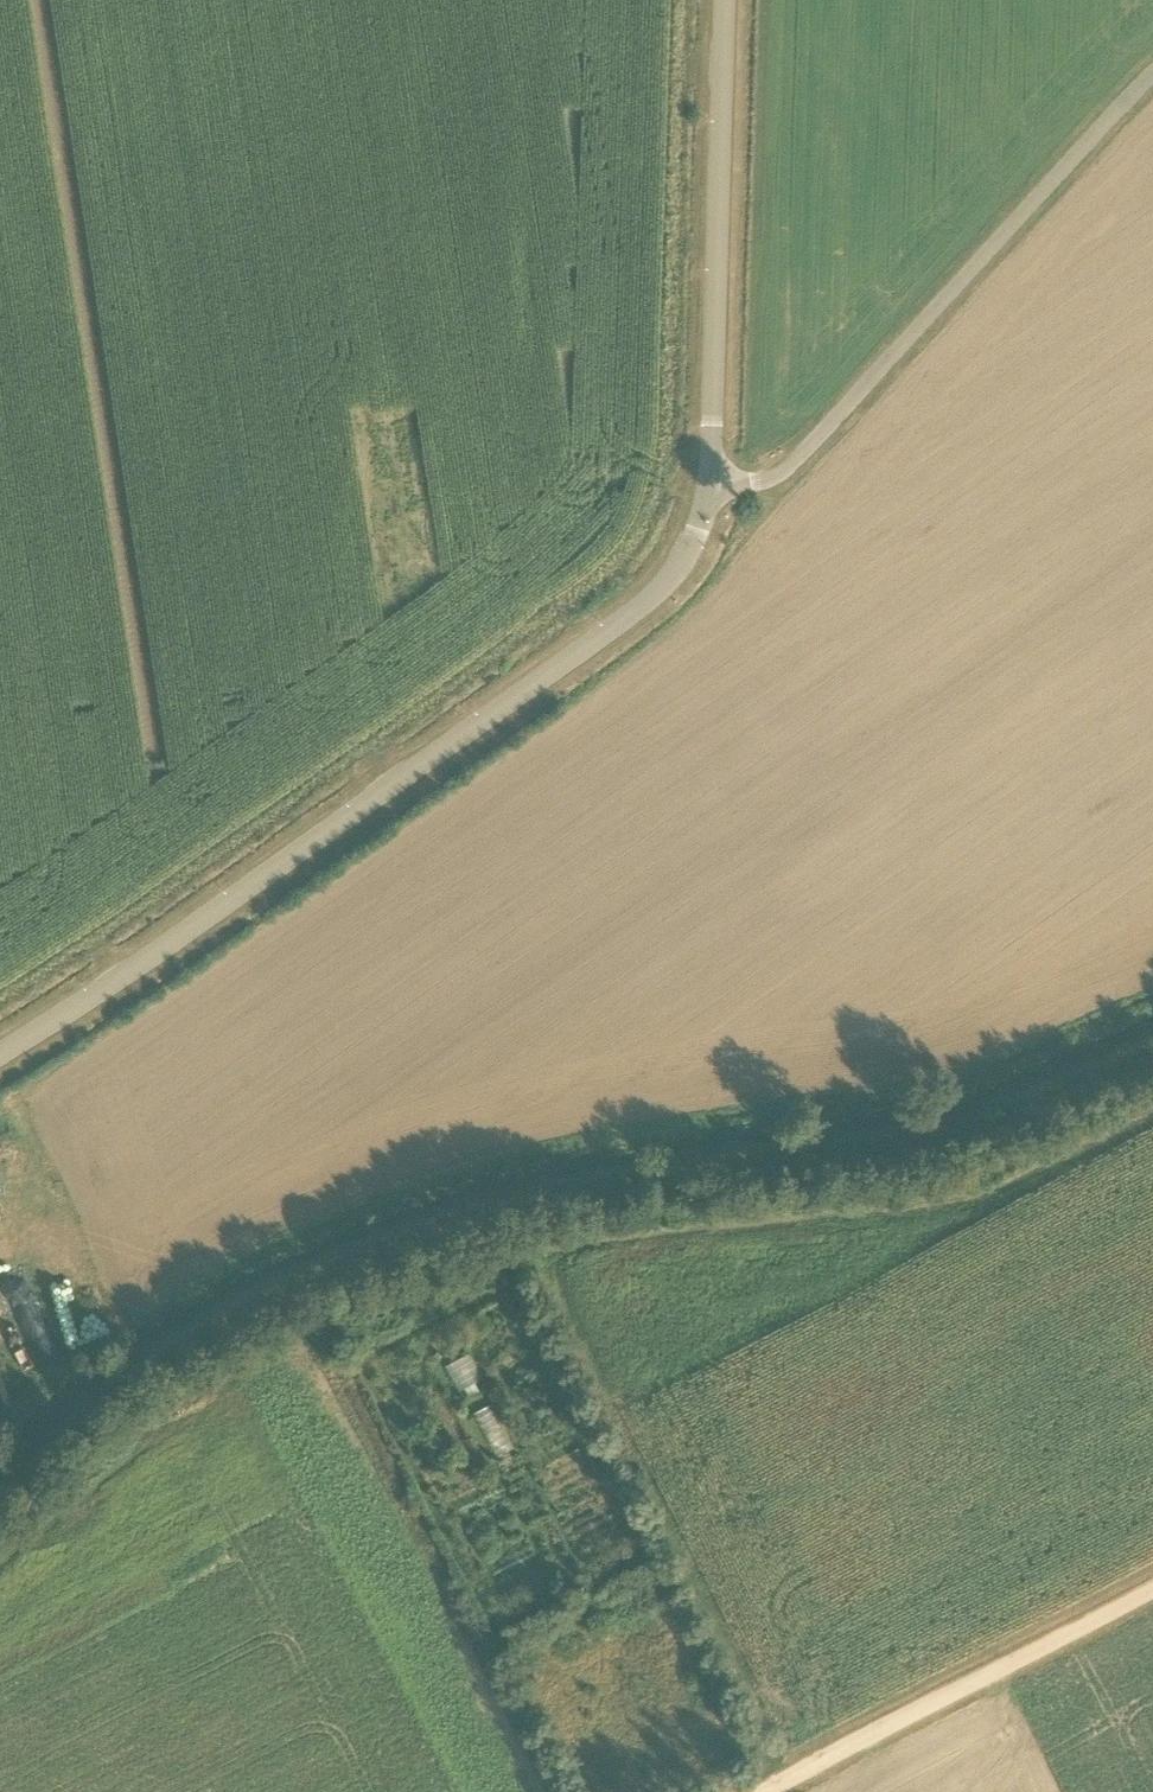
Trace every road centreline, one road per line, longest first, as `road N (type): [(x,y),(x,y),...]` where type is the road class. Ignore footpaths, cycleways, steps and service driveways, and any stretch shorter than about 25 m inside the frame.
road 1 (track): [(1152,1048),(948,1132),(547,1197),(406,1234),(261,1303),(121,1387),(0,1498)]
road 2 (unclassified): [(0,1047),(377,792),(597,627),(686,547),(708,484)]
road 3 (unclassified): [(708,484),(802,461),(1152,80)]
road 4 (unclassified): [(708,484),(726,0)]
road 5 (track): [(1152,1592),(755,1791)]

